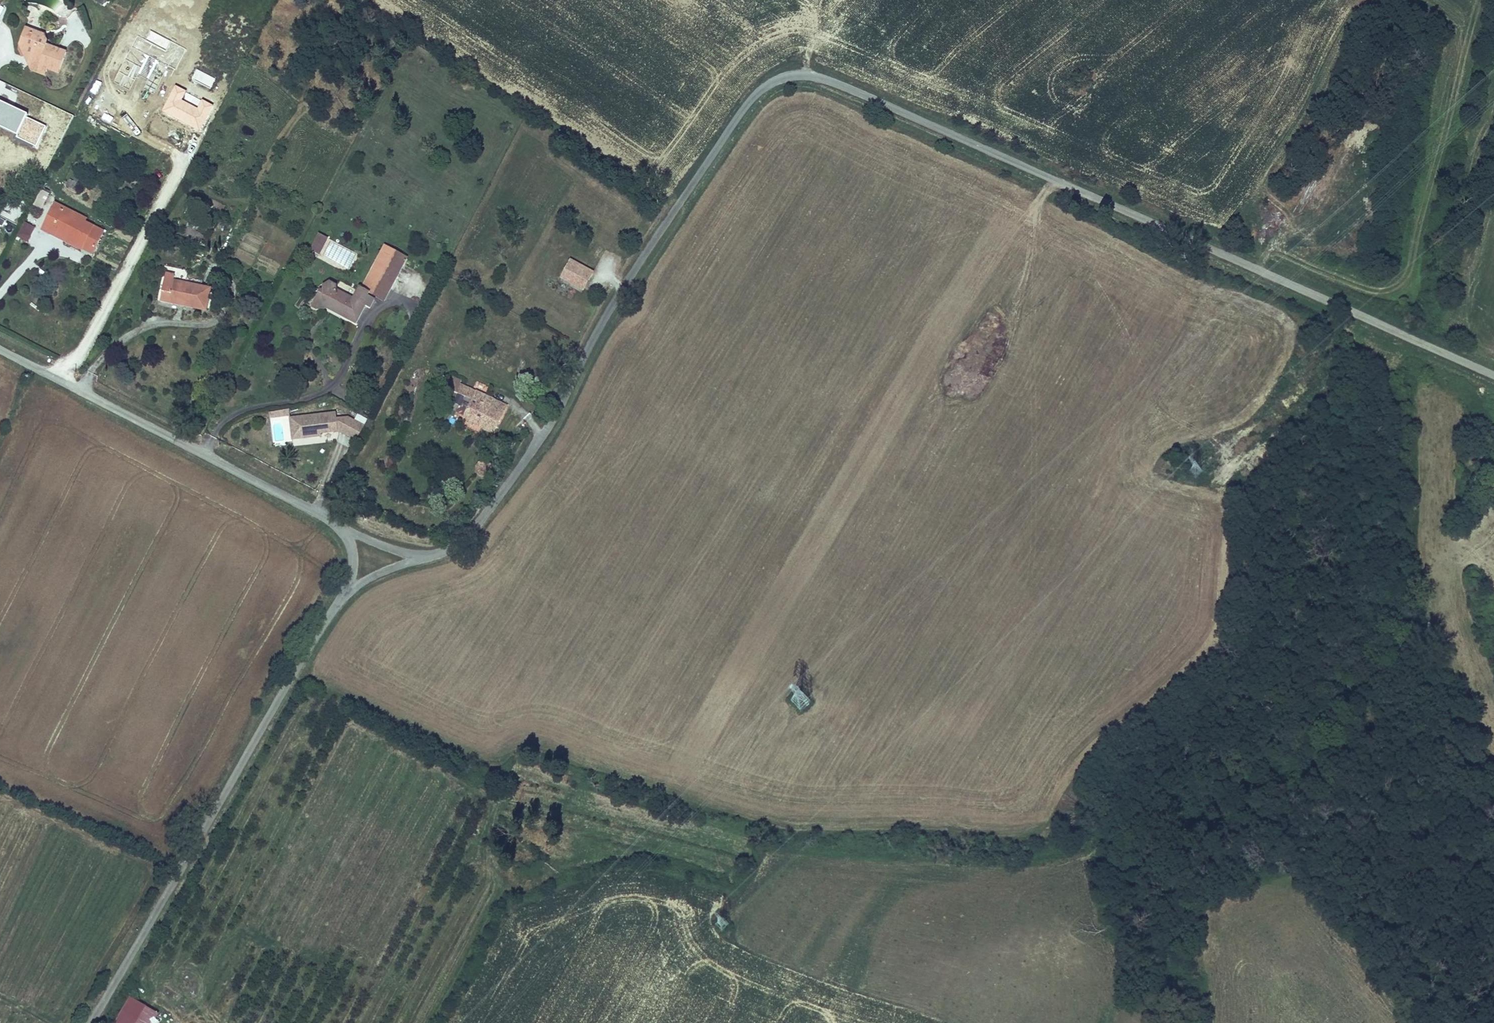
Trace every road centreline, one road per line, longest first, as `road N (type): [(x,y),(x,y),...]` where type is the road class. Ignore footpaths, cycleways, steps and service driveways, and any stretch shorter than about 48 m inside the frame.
road 1 (unclassified): [(421,556),(460,542),(501,493),(625,284),(744,109),(765,86),(793,76),(840,85),(1493,376)]
road 2 (tertiary): [(91,1022),(341,597)]
road 3 (tertiary): [(342,530),(0,350)]

